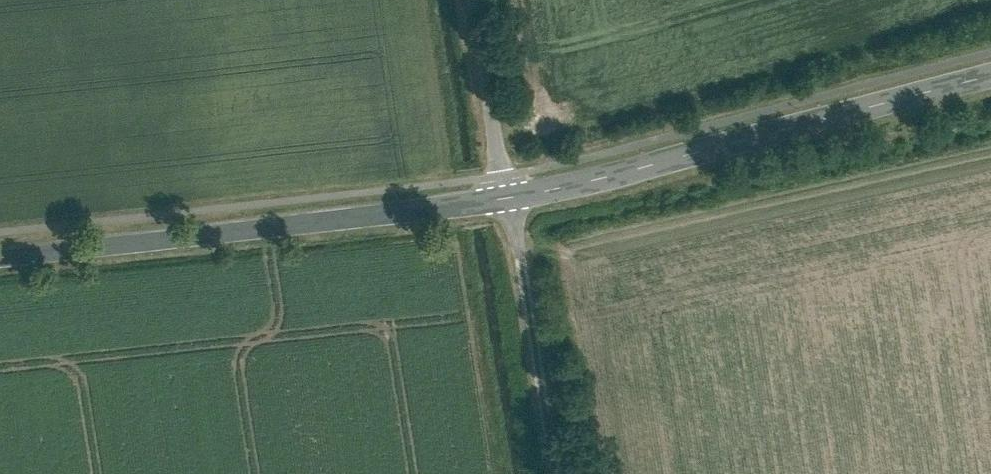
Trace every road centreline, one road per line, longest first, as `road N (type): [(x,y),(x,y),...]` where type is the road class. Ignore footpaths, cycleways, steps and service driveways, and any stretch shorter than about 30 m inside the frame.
road 1 (tertiary): [(0,252),(509,196),(682,154)]
road 2 (track): [(556,473),(476,0)]
road 3 (tertiary): [(990,69),(682,154)]

